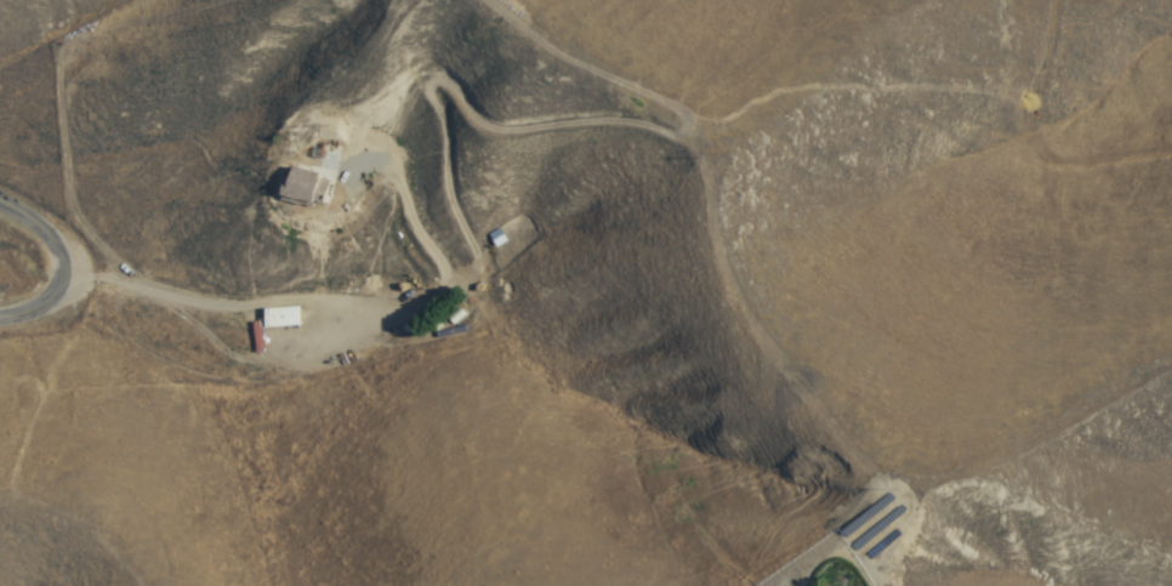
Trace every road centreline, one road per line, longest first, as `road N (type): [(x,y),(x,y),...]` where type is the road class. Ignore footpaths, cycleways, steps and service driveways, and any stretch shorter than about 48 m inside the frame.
road 1 (track): [(1024,0),(1045,216),(1171,194)]
road 2 (tertiary): [(0,318),(53,298),(66,263),(58,231),(0,198)]

